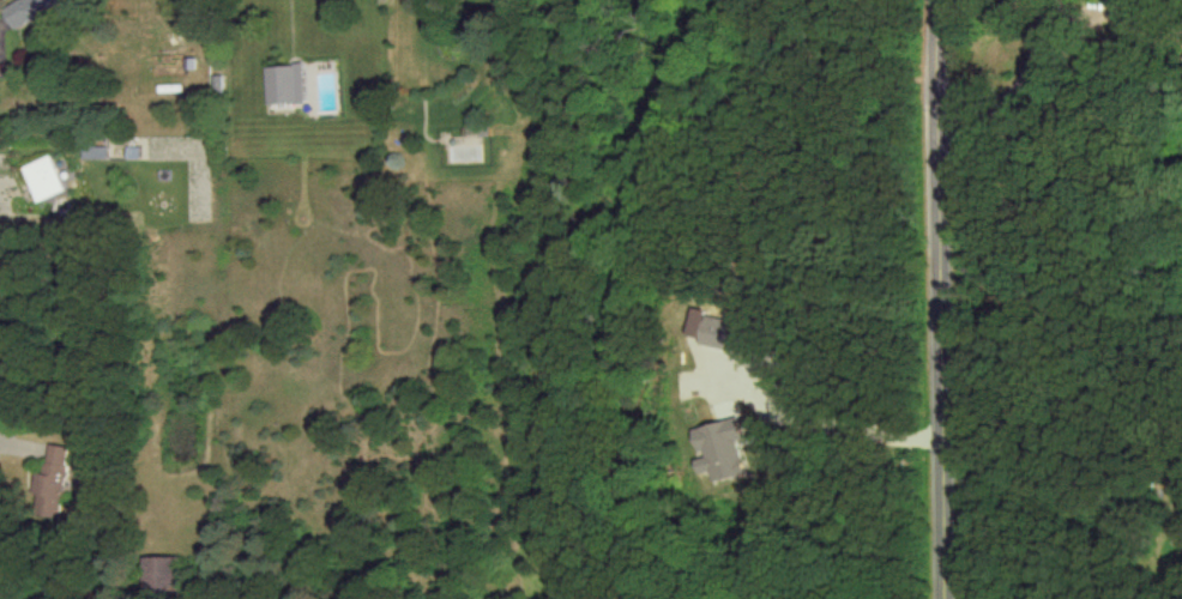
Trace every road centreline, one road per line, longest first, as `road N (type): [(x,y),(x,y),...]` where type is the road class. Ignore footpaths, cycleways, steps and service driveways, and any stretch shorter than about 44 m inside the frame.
road 1 (residential): [(950,598),(941,0)]

